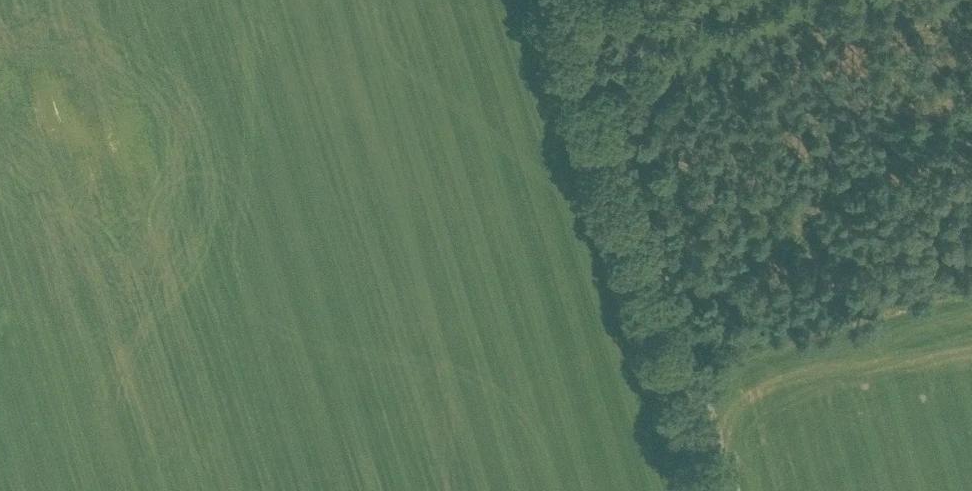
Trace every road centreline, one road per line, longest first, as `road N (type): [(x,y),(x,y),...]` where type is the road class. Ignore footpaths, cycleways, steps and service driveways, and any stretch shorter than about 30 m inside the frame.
road 1 (unclassified): [(721,490),(563,0)]

